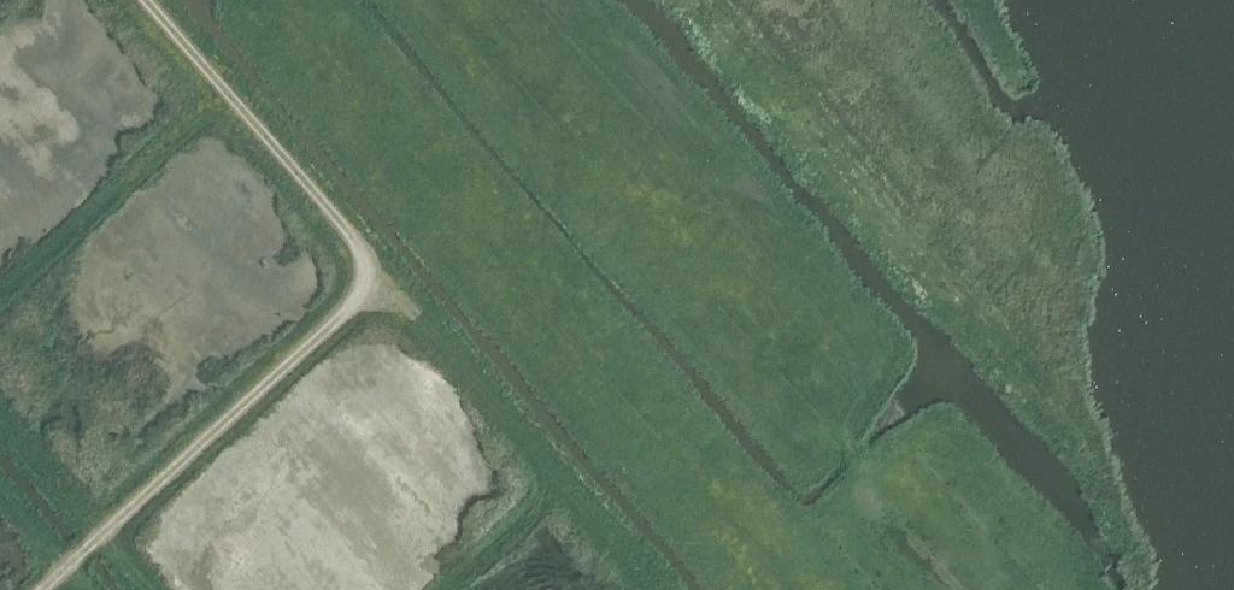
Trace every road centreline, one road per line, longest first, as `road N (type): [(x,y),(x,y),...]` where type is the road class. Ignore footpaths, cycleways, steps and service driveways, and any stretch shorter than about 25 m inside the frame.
road 1 (track): [(143,0),(374,261),(351,306),(46,589)]

